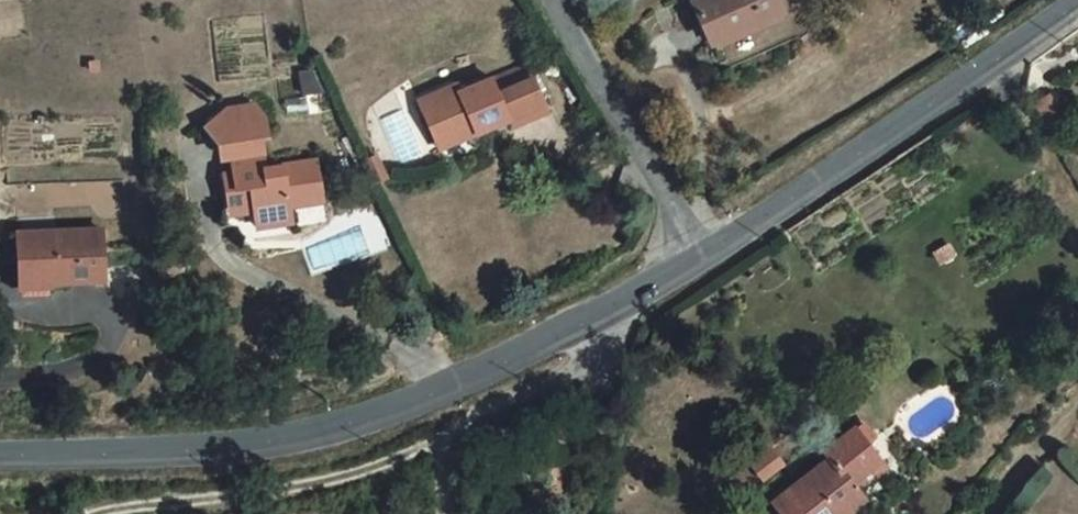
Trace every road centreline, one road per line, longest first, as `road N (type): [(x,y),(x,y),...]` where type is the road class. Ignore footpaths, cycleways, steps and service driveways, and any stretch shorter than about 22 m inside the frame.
road 1 (tertiary): [(0,458),(303,442),(495,377),(602,321)]
road 2 (tertiary): [(709,265),(1077,14)]
road 3 (track): [(439,447),(301,491),(110,513)]
road 4 (unclassified): [(564,0),(709,265)]
road 5 (unclassified): [(602,321),(605,347),(439,447),(452,513)]
road 6 (tertiary): [(602,321),(709,265)]

